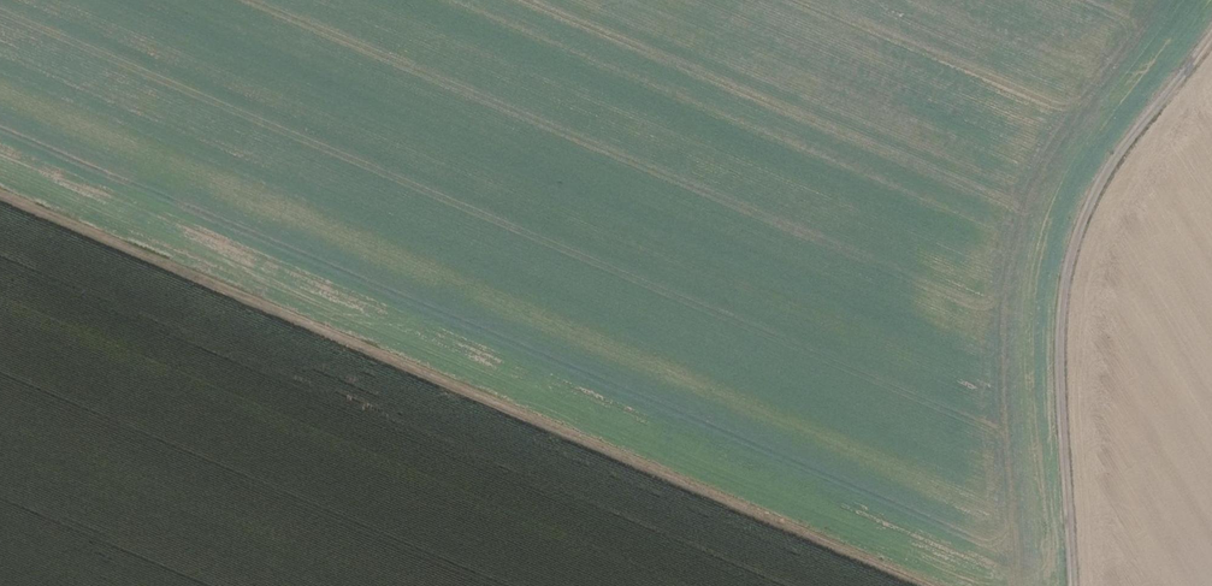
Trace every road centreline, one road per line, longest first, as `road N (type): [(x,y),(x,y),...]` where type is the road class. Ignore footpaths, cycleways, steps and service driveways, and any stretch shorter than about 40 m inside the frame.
road 1 (track): [(931,585),(0,193)]
road 2 (track): [(1211,26),(1108,158),(1062,269),(1055,368),(1068,585)]

